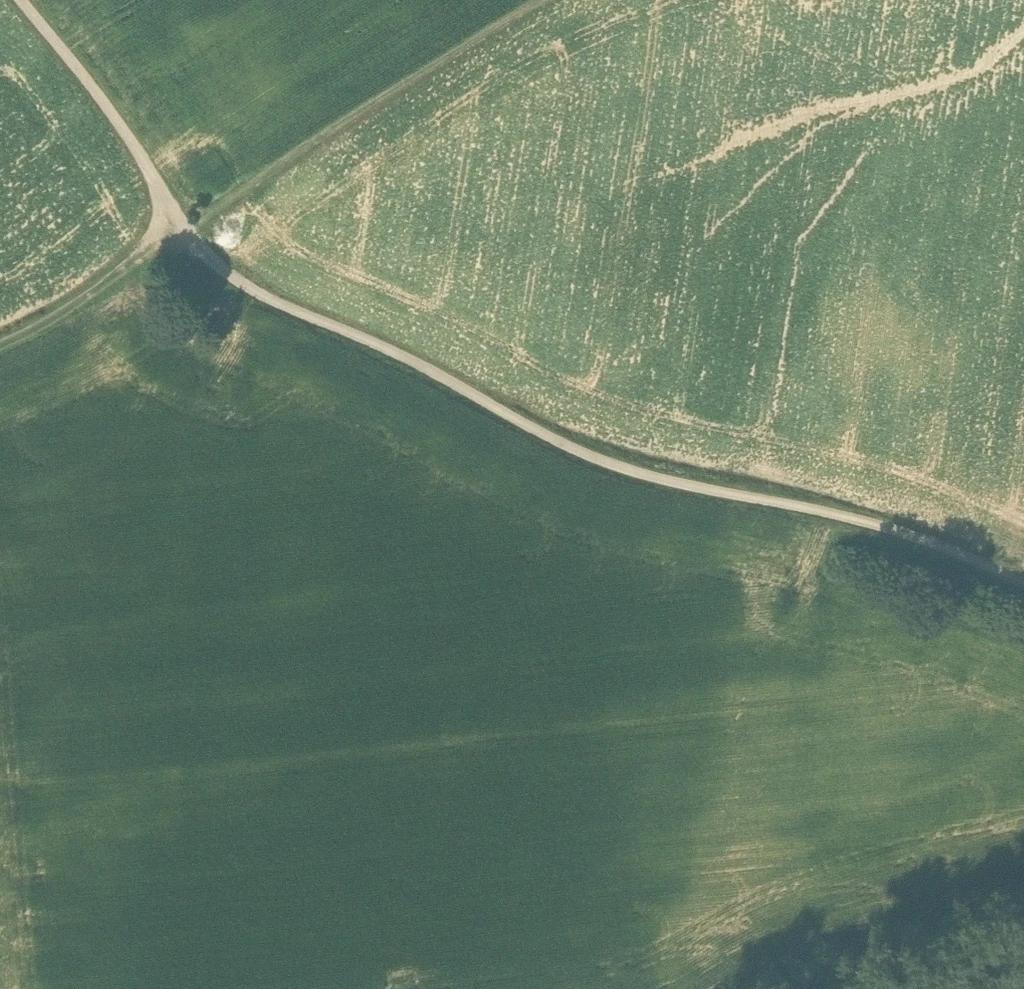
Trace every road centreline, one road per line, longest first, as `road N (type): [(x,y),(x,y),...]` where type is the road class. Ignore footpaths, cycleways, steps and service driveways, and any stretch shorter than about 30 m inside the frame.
road 1 (unclassified): [(20,0),(93,90),(203,252),(250,291),(625,468),(857,519),(1023,585)]
road 2 (track): [(0,344),(186,228)]

